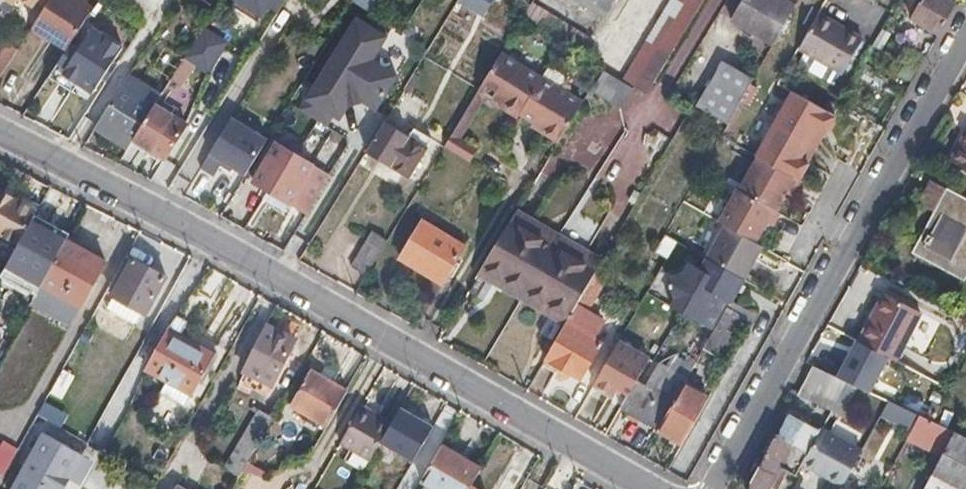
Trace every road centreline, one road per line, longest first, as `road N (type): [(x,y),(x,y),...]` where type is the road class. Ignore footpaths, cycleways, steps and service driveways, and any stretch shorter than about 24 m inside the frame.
road 1 (residential): [(0,133),(199,233),(649,488)]
road 2 (residential): [(711,488),(965,45)]

